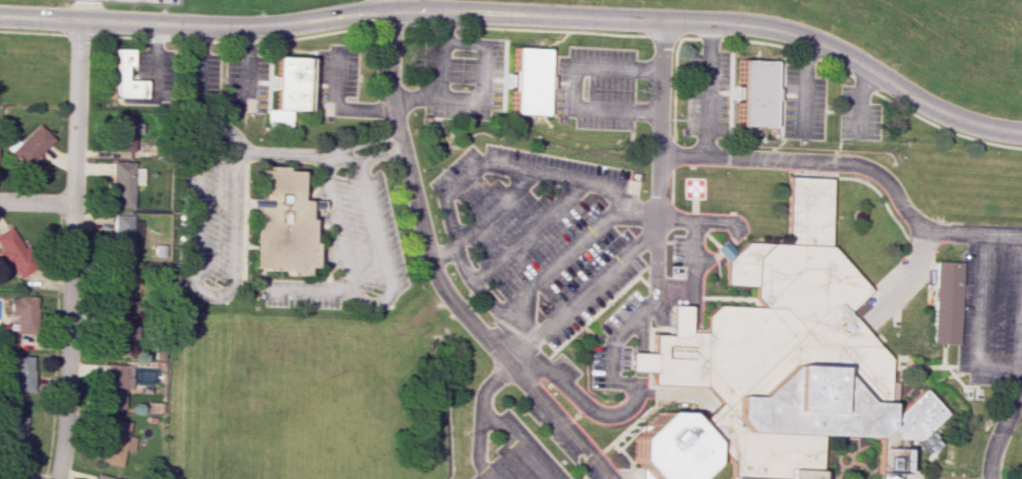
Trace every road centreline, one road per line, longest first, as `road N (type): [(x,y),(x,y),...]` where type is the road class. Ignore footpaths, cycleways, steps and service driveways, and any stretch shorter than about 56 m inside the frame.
road 1 (residential): [(1021,132),(940,111),(836,48),(764,23),(390,6),(261,26),(0,15)]
road 2 (residential): [(57,478),(67,408),(72,203)]
road 3 (residential): [(72,203),(83,19)]

